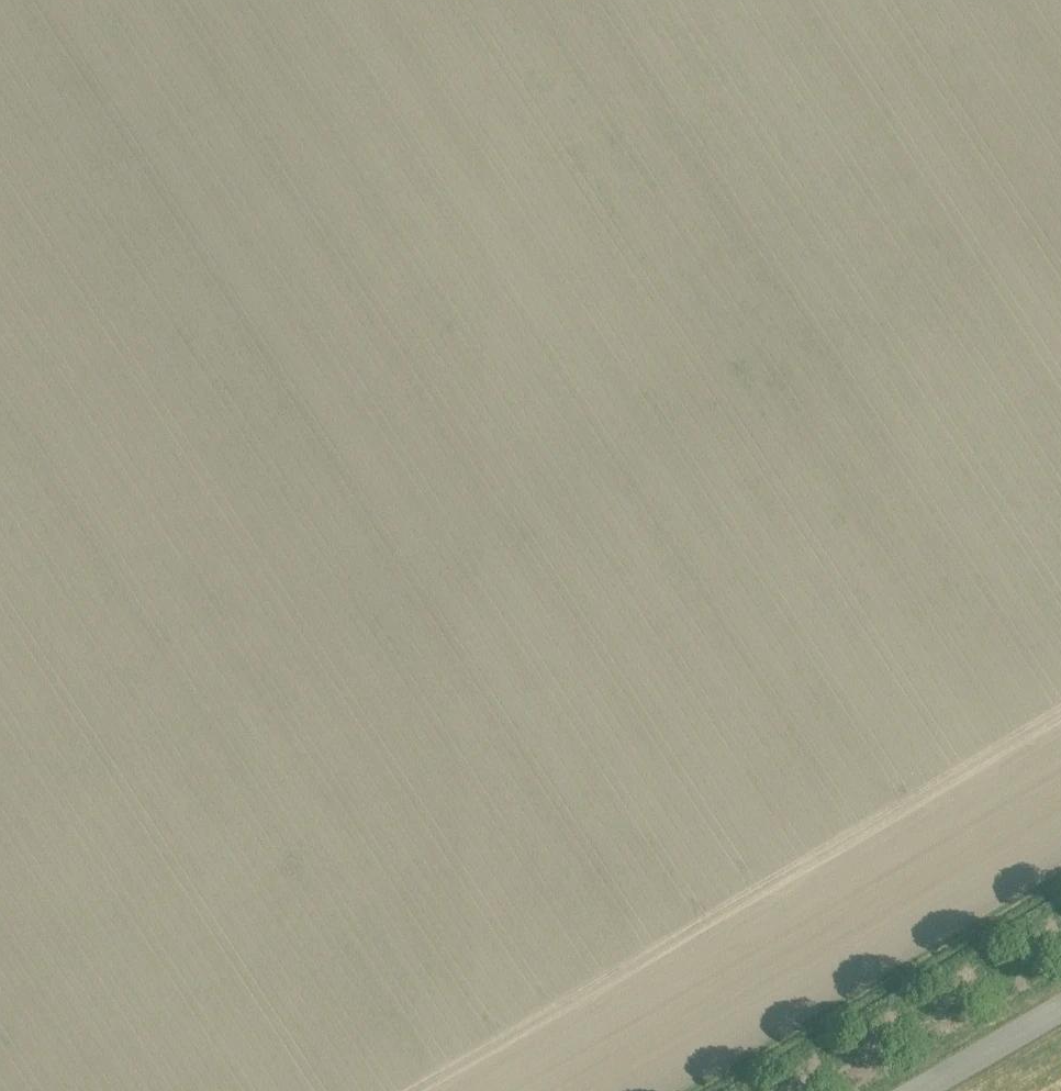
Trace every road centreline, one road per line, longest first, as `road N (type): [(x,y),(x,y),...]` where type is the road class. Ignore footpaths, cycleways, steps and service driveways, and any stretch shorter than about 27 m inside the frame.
road 1 (unclassified): [(915,1090),(1060,1006)]

